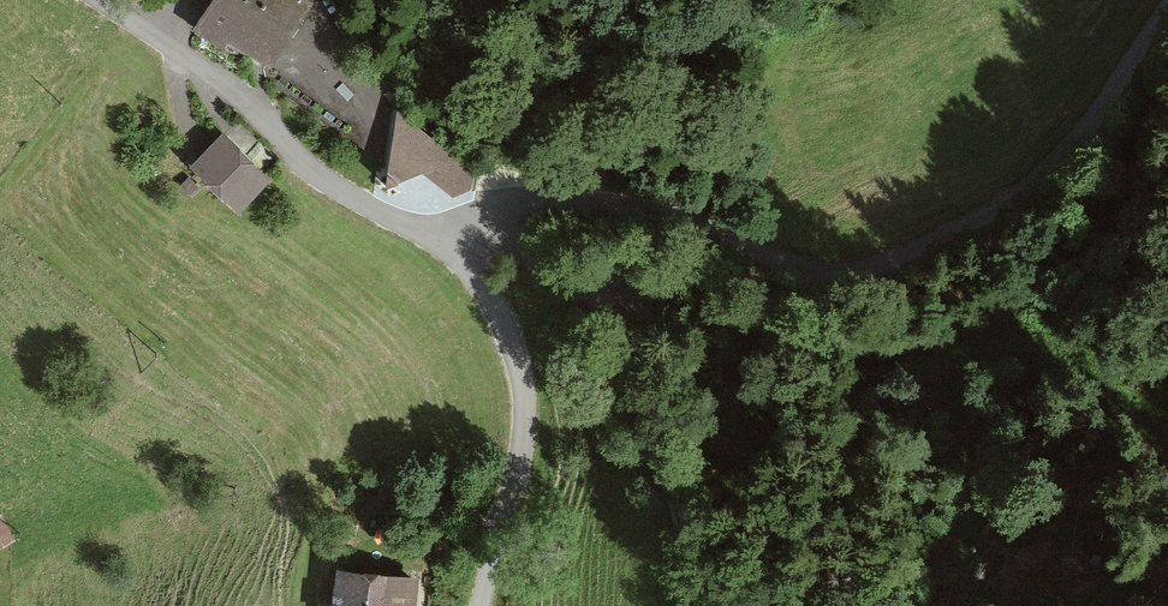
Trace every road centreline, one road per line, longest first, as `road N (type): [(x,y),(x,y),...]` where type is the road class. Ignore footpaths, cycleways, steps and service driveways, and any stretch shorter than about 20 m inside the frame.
road 1 (track): [(1167,9),(1036,178),(986,214),(889,260),(821,270),(687,219),(556,199),(497,210),(449,251),(513,248),(610,314),(713,605)]
road 2 (unclassified): [(99,0),(223,86),(344,194),(449,251),(494,304),(518,360),(527,416),(481,605)]

